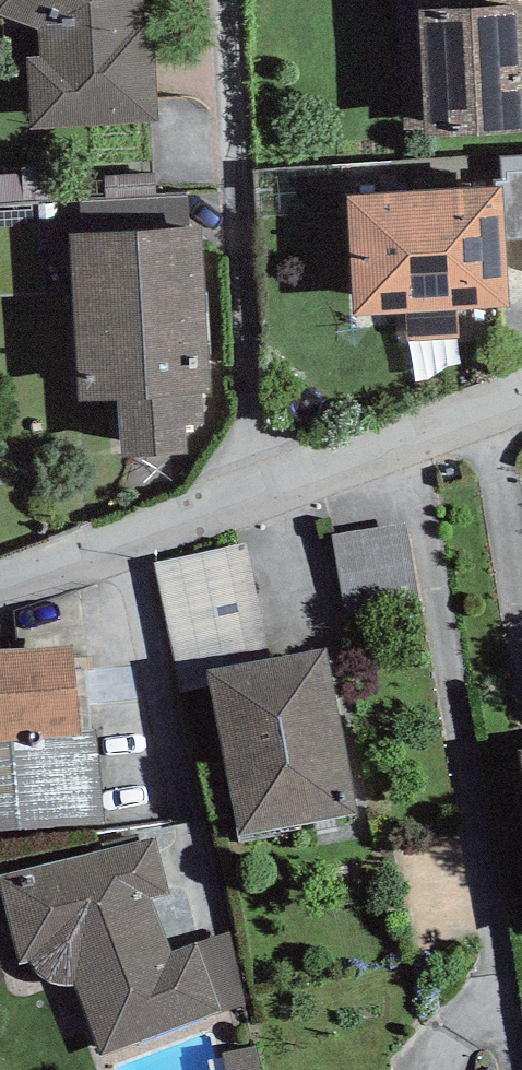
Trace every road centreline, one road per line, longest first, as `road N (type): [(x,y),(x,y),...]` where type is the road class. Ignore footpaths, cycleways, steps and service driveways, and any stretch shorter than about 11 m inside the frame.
road 1 (residential): [(259,500),(234,0)]
road 2 (residential): [(259,500),(521,407)]
road 3 (residential): [(0,579),(259,500)]

